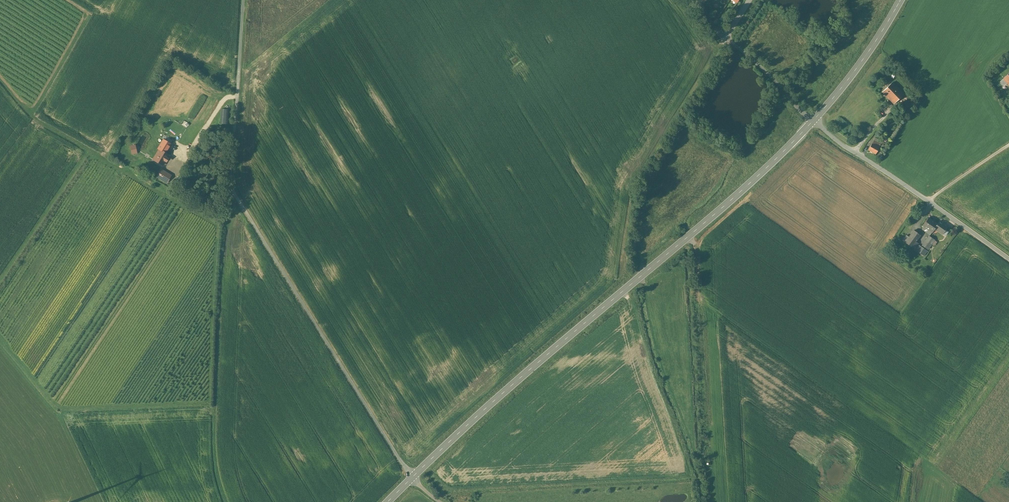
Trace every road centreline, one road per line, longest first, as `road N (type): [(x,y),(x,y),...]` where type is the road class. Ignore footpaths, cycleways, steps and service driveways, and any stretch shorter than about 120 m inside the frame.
road 1 (secondary): [(813,121),(412,478)]
road 2 (unclassified): [(243,0),(231,187),(412,478)]
road 3 (unclassified): [(813,121),(1008,259)]
road 4 (track): [(0,78),(38,120),(168,193),(181,183)]
road 5 (secondary): [(900,0),(813,121)]
road 6 (unclassified): [(725,38),(813,121)]

